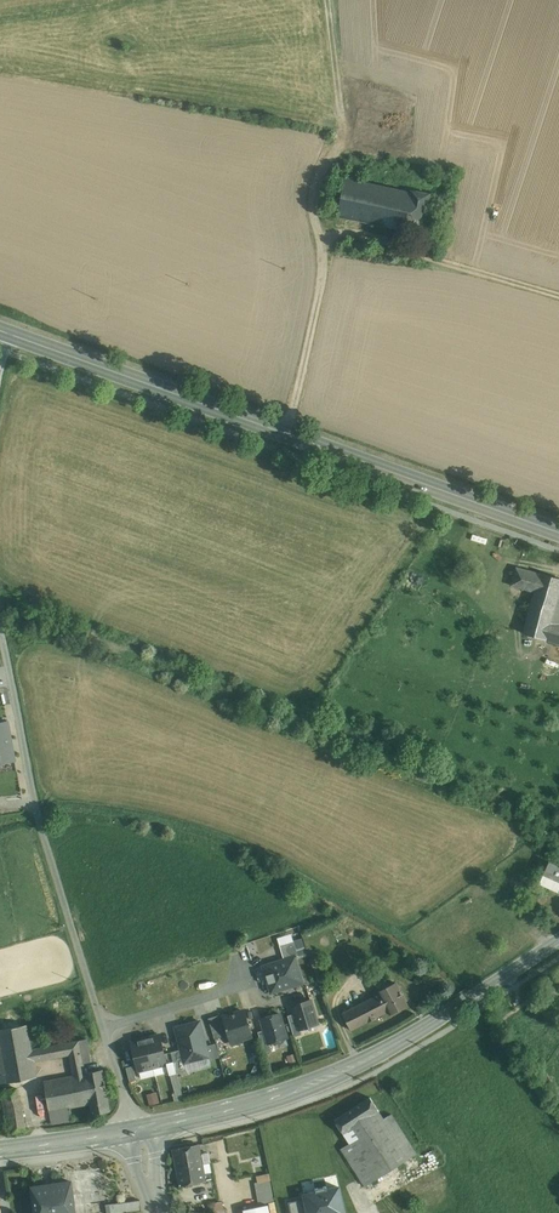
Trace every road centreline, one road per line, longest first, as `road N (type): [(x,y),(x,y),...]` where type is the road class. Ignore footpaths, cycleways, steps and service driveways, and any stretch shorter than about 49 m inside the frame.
road 1 (primary): [(0,329),(558,532)]
road 2 (unclassified): [(139,1130),(38,815),(0,634)]
road 3 (secondary): [(558,940),(346,1070),(250,1105),(139,1130)]
road 4 (track): [(287,433),(330,253),(315,222),(313,188),(344,139),(329,0)]
road 5 (secondary): [(0,1151),(139,1130)]

